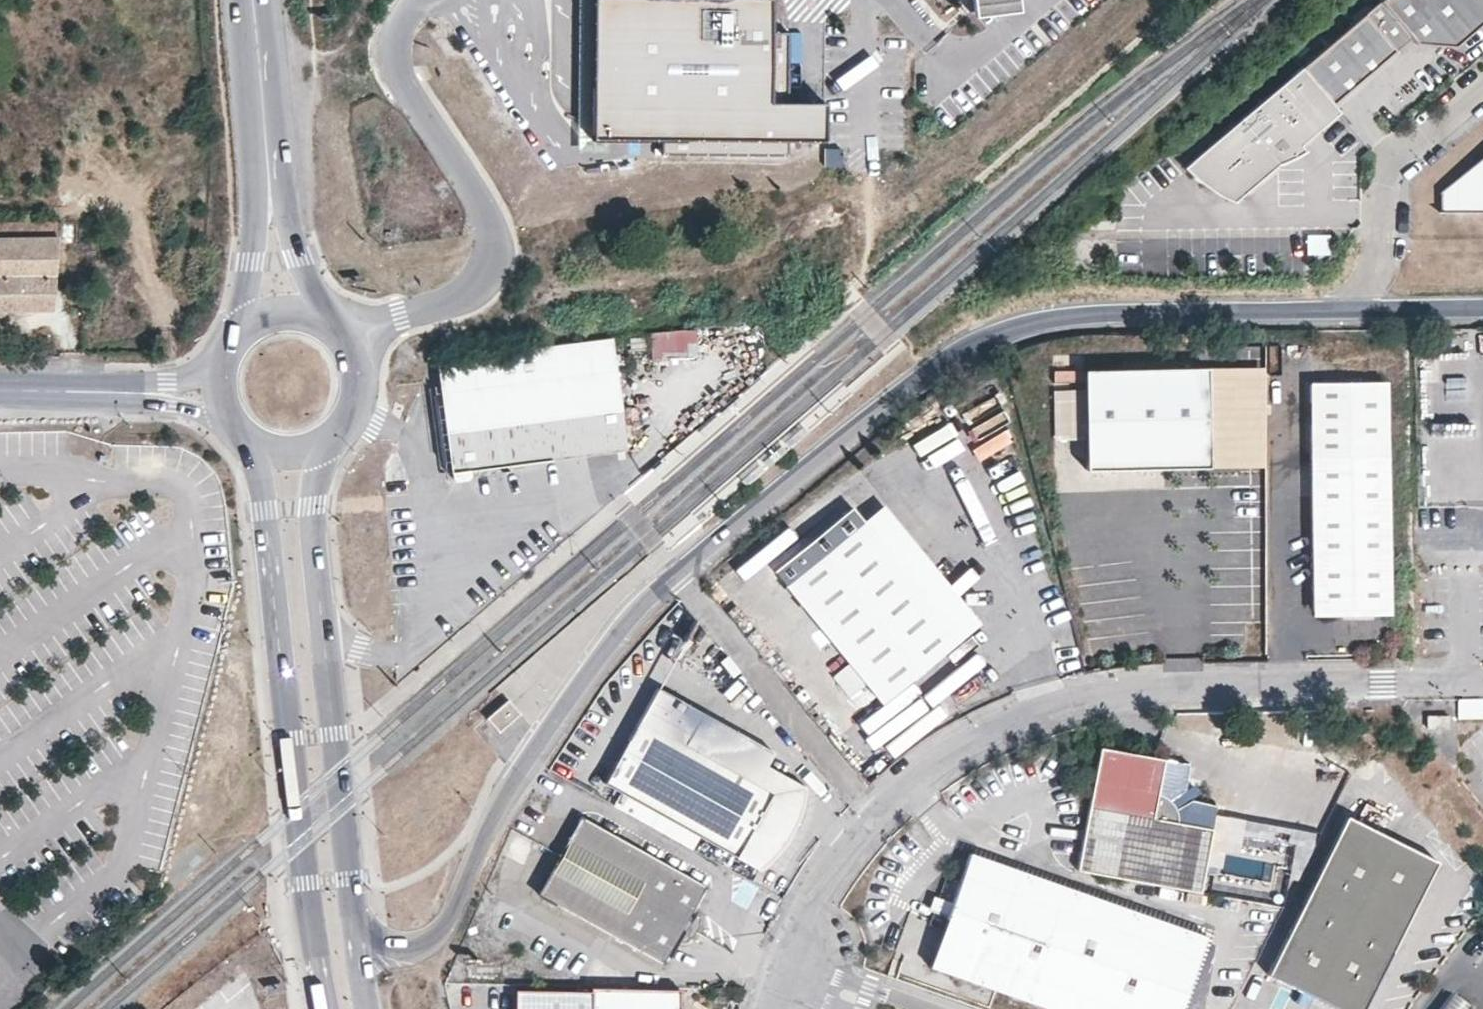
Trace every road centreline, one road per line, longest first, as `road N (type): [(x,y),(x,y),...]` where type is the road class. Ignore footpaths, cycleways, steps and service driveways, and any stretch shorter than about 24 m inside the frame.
road 1 (tertiary): [(1350,309),(1087,314),(1017,326),(975,344),(893,399),(633,615),(529,758),(452,918),(430,945),(395,949),(358,929)]
road 2 (trunk): [(181,0),(314,1008)]
road 3 (trunk): [(438,1008),(310,0)]
road 4 (residential): [(806,974),(796,941),(836,863),(873,815),(969,741),(1026,715),(1154,689),(1482,683)]
road 5 (primary): [(259,445),(299,844),(328,1008)]
road 6 (primary): [(358,929),(314,527),(318,447)]
road 7 (unclassified): [(418,0),(407,7),(397,48),(403,86),(490,214),(492,244),(480,278),(450,299),(400,314)]
road 8 (residential): [(1482,82),(1388,166),(1383,261),(1350,309)]
road 9 (primary): [(254,0),(268,183)]
road 10 (residential): [(167,396),(0,390)]
road 11 (primary): [(268,183),(256,204),(235,334)]
road 12 (primary): [(321,316),(289,204),(268,183)]
road 13 (tertiary): [(1482,307),(1350,309)]
road 14 (residential): [(931,1008),(837,975),(806,974)]

